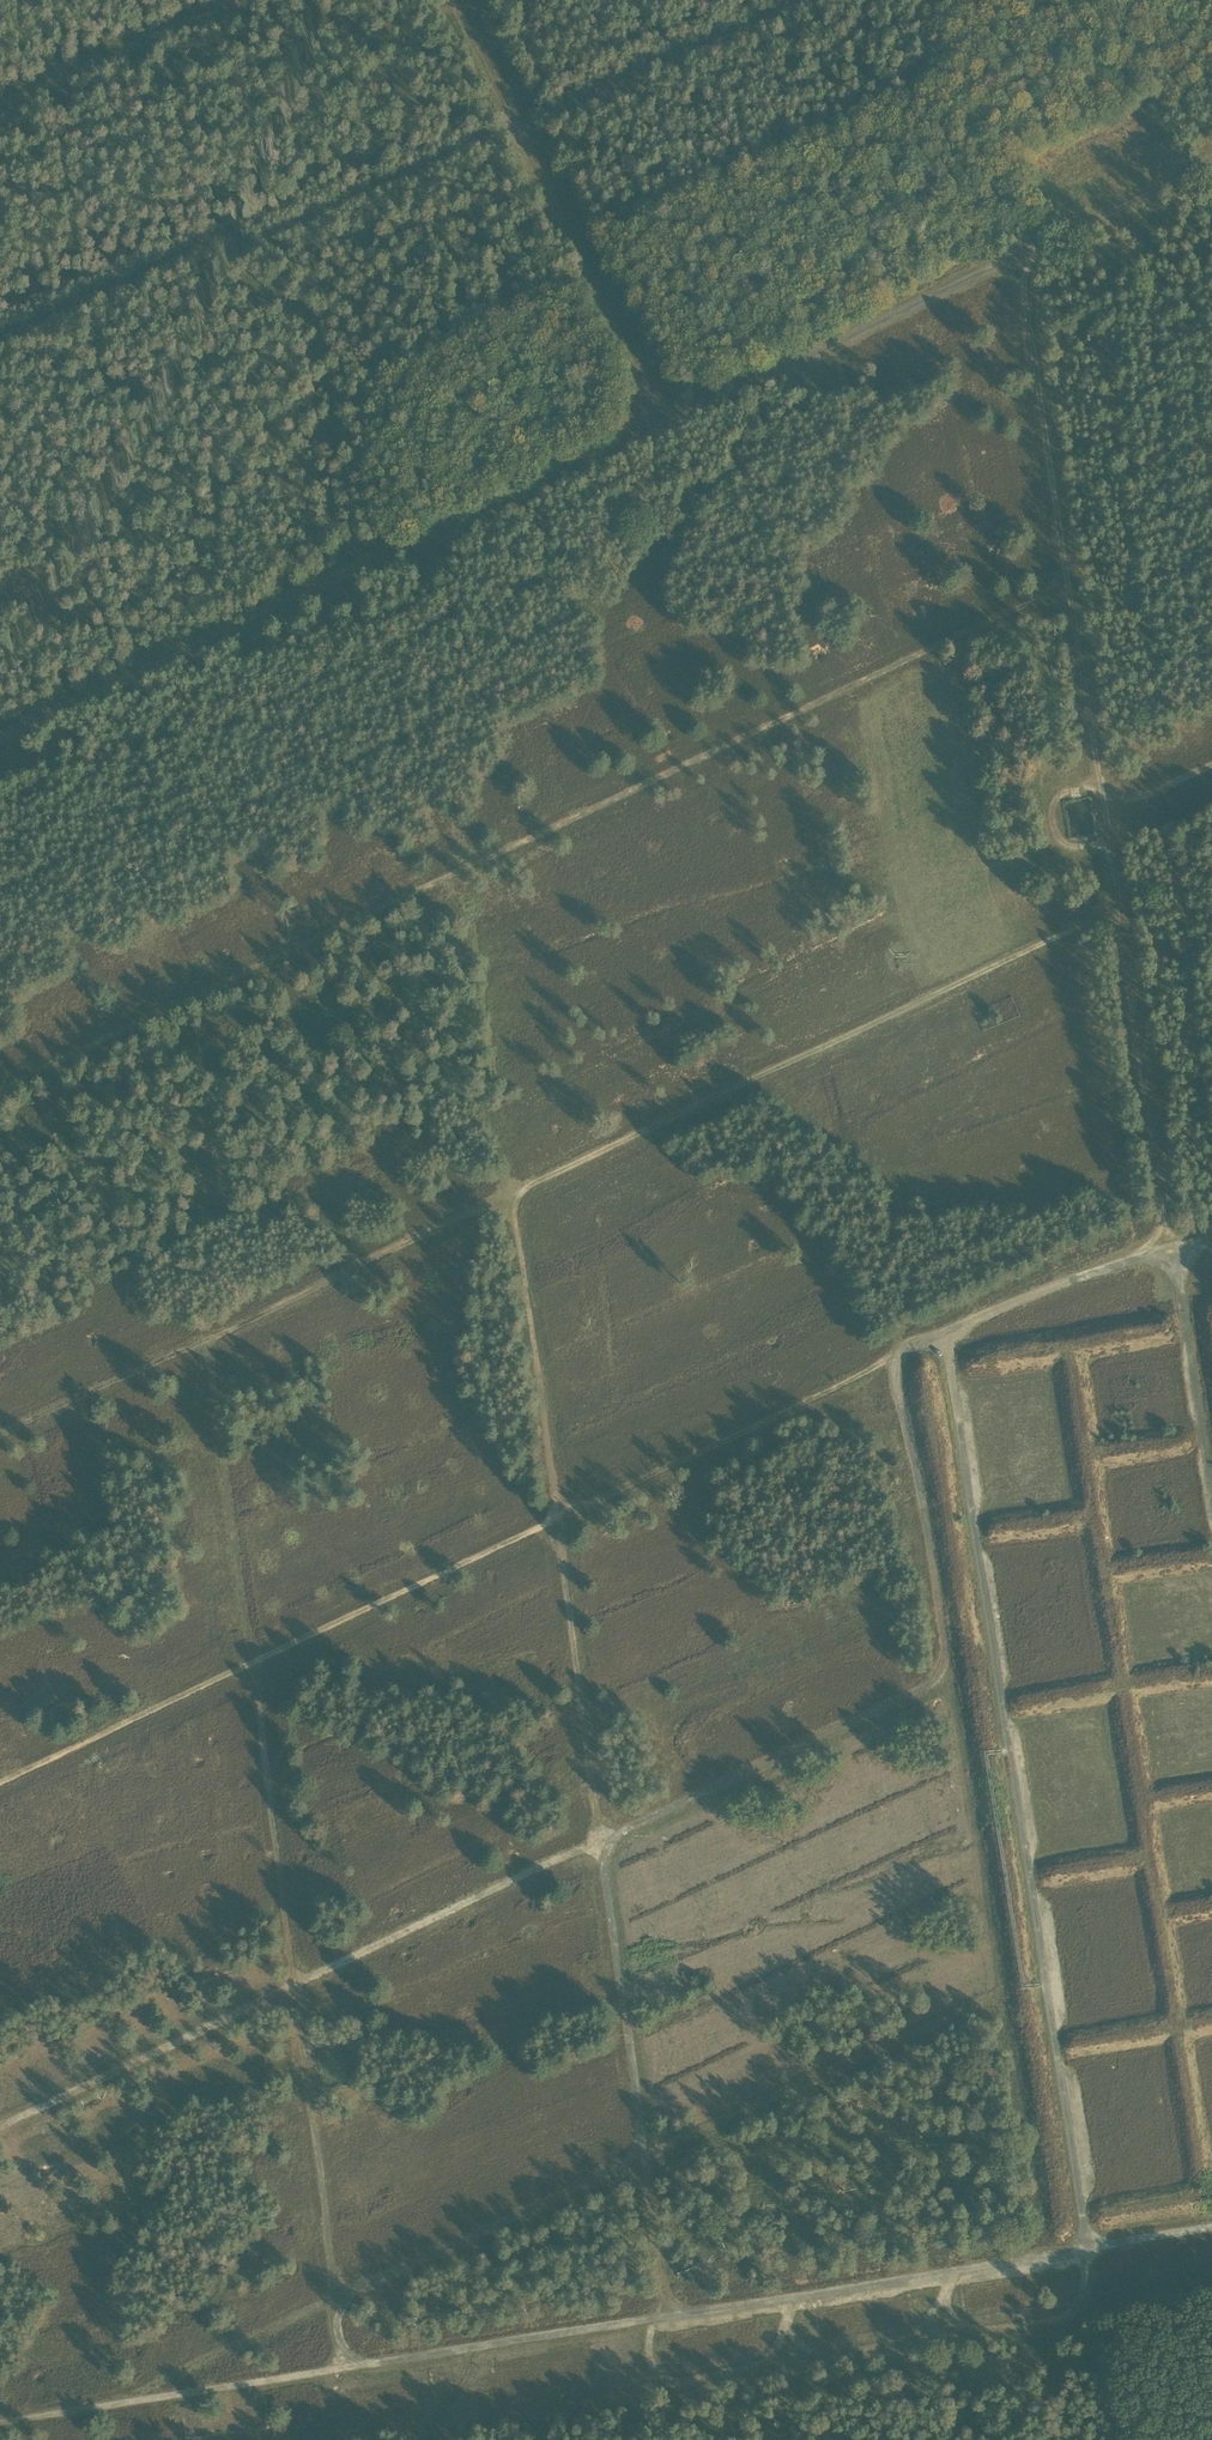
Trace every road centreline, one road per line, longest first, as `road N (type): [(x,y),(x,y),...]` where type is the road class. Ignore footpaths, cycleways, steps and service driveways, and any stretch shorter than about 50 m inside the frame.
road 1 (track): [(0,2121),(932,1685),(943,1673),(944,1642),(897,1362)]
road 2 (track): [(0,1083),(1071,582)]
road 3 (track): [(0,730),(1018,255)]
road 4 (track): [(518,1197),(515,1218),(562,1516),(0,1777)]
road 5 (track): [(1086,2247),(943,1345)]
road 6 (track): [(1211,165),(1018,255),(1120,904)]
road 7 (track): [(562,1516),(654,2274)]
road 8 (track): [(1086,2247),(345,2367)]
road 9 (track): [(1120,904),(518,1197)]
road 10 (track): [(338,2332),(257,1692)]
road 11 (track): [(0,1441),(518,1197)]
road 12 (track): [(663,420),(453,0)]
road 13 (track): [(562,1516),(943,1345)]
road 14 (track): [(637,2155),(349,2294),(339,2313),(341,2349)]
road 15 (track): [(345,2367),(0,2420)]
road 16 (track): [(1167,1242),(1120,904)]
road 17 (track): [(248,1643),(209,1341)]
road 18 (track): [(275,0),(0,123)]
road 19 (track): [(1211,1513),(1167,1242)]
road 20 (track): [(943,1345),(1167,1242)]
road 21 (track): [(117,2403),(334,2299)]
road 22 (track): [(1211,2225),(1086,2247)]
road 23 (track): [(498,2341),(422,2439)]

